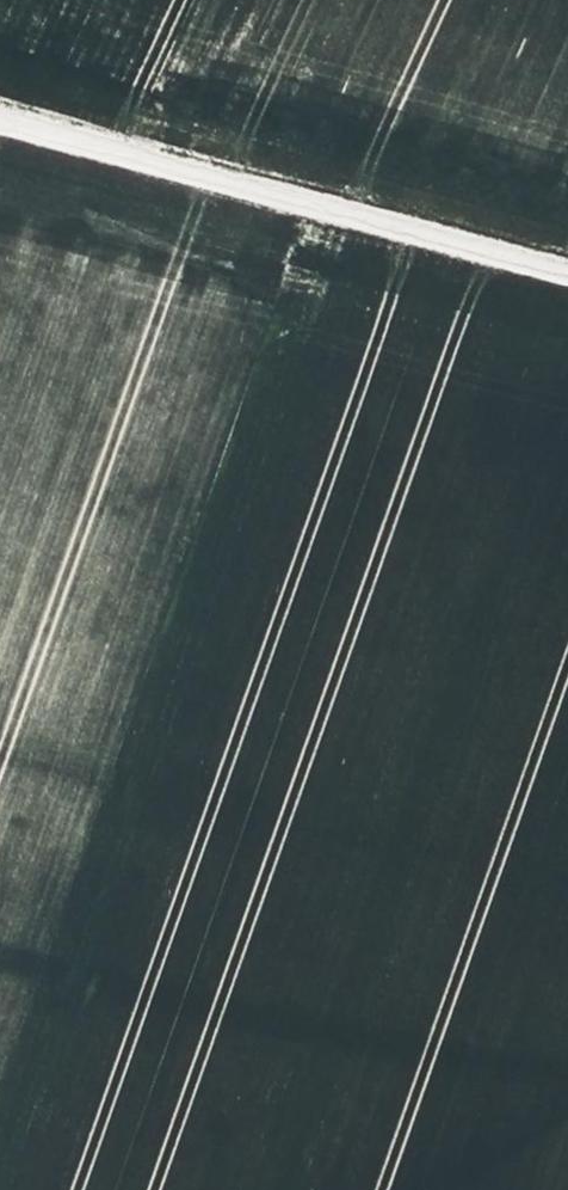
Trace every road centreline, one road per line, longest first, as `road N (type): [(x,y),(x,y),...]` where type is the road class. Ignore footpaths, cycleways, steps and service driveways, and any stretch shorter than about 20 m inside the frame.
road 1 (track): [(567,271),(0,116)]

